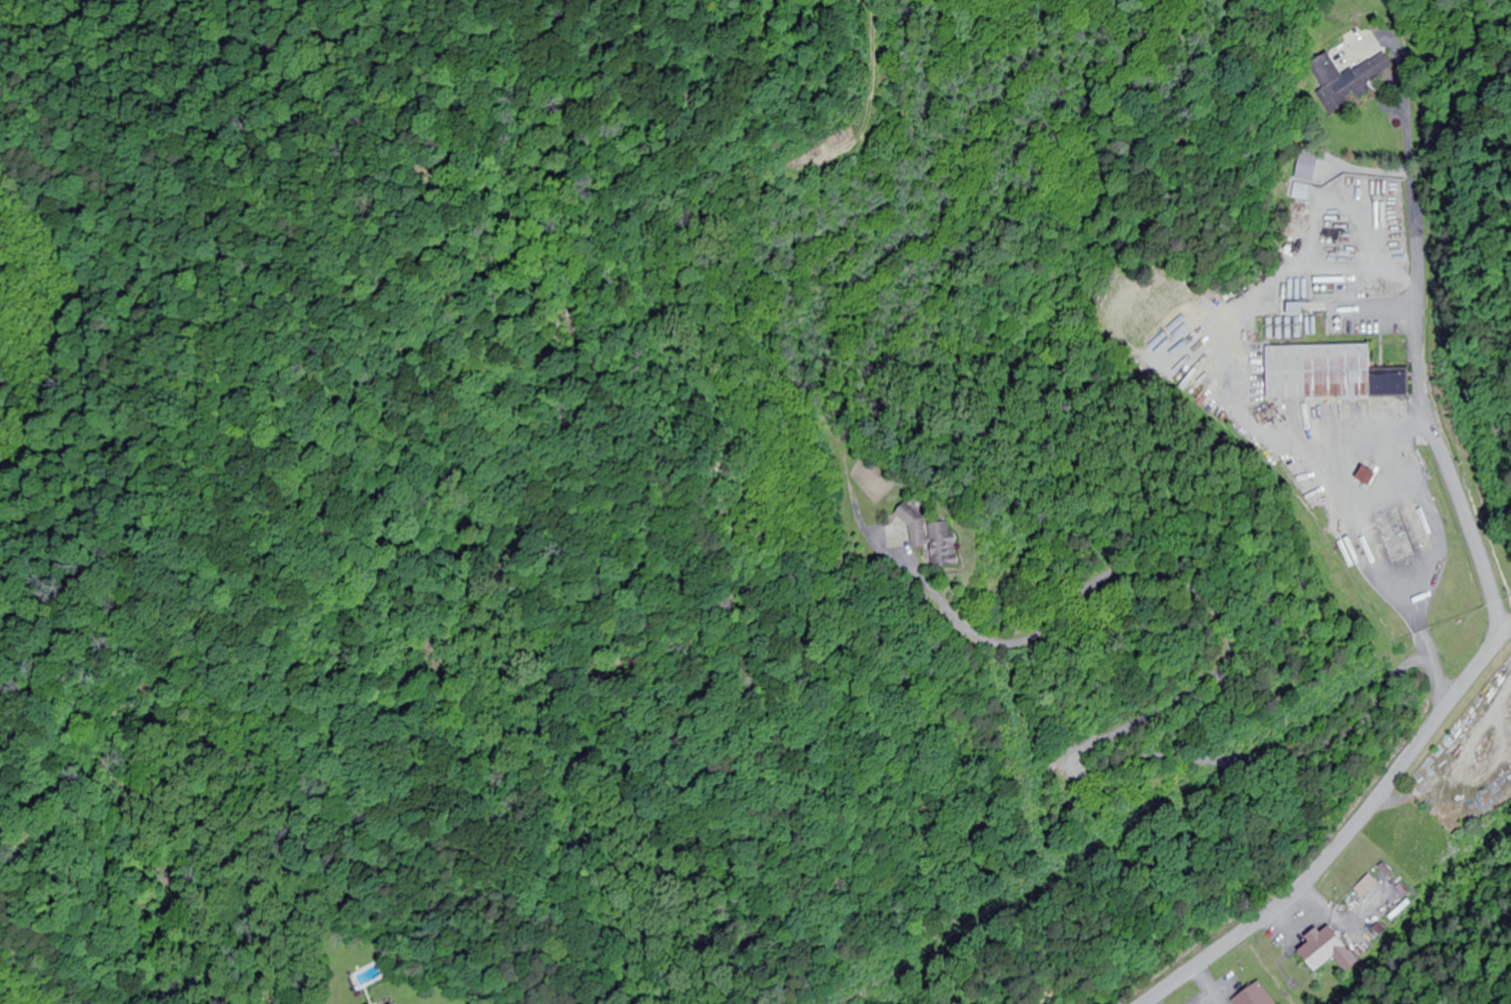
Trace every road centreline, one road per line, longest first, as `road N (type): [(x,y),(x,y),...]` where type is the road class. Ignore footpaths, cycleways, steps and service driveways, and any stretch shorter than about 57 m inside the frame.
road 1 (residential): [(1153,1003),(1244,939),(1343,847),(1510,629)]
road 2 (residential): [(1412,184),(1413,379),(1502,635)]

